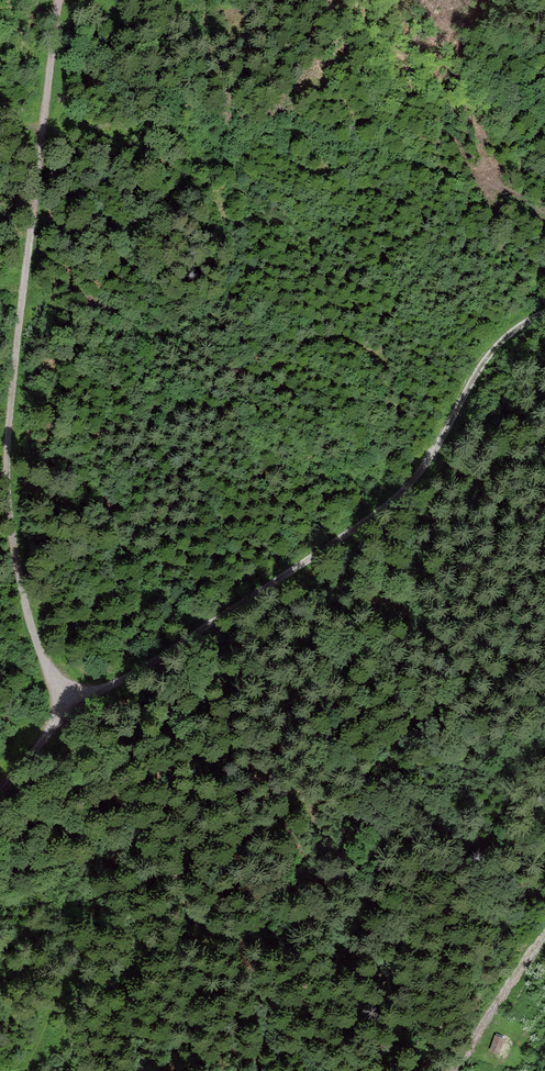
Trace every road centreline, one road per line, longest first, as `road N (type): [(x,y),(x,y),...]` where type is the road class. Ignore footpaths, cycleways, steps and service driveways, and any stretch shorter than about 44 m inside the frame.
road 1 (track): [(60,0),(9,465),(31,628),(64,692),(137,672),(393,502),(421,473),(497,345),(544,313)]
road 2 (track): [(544,939),(455,1070)]
road 3 (track): [(64,692),(0,796)]

